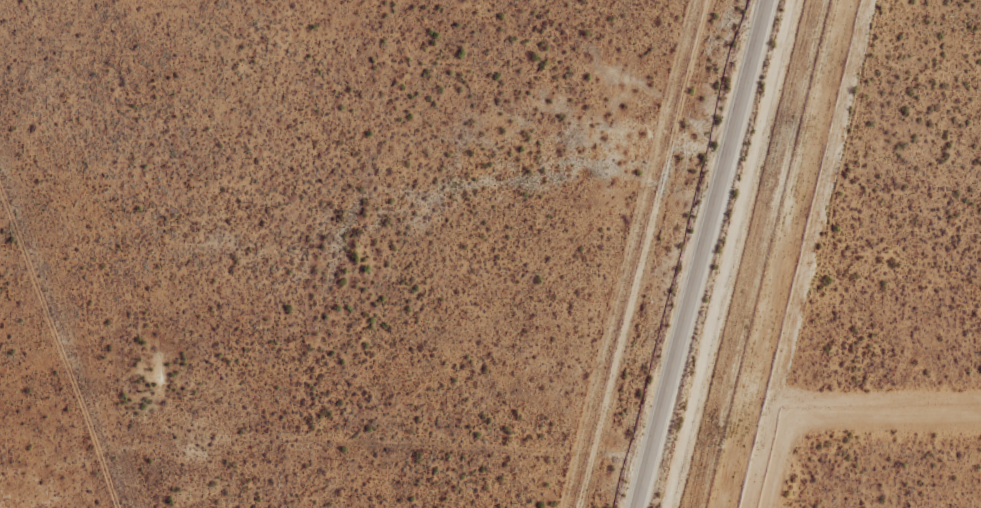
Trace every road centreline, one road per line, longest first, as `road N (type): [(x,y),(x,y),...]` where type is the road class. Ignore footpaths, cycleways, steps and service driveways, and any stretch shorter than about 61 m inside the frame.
road 1 (residential): [(637,507),(768,0)]

